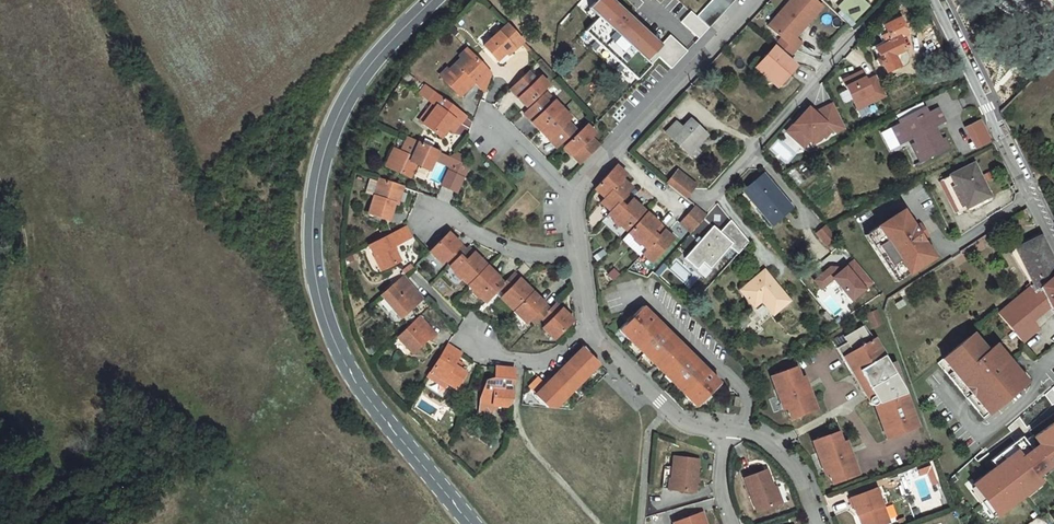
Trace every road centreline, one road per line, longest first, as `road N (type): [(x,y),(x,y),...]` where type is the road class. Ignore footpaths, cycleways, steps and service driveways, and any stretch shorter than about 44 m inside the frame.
road 1 (primary): [(434,0),(348,98),(321,165),(311,241),(341,357),(472,523)]
road 2 (unclassified): [(939,0),(1053,247)]
road 3 (residential): [(892,0),(714,194)]
road 4 (unclassified): [(615,152),(756,0)]
road 5 (unclassified): [(725,431),(678,419),(591,323)]
road 6 (residential): [(581,254),(529,256),(437,214)]
road 7 (unclassified): [(815,523),(797,475),(777,452),(757,437),(725,431)]
road 8 (residential): [(591,323),(560,352),(536,360),(492,353),(472,339)]

